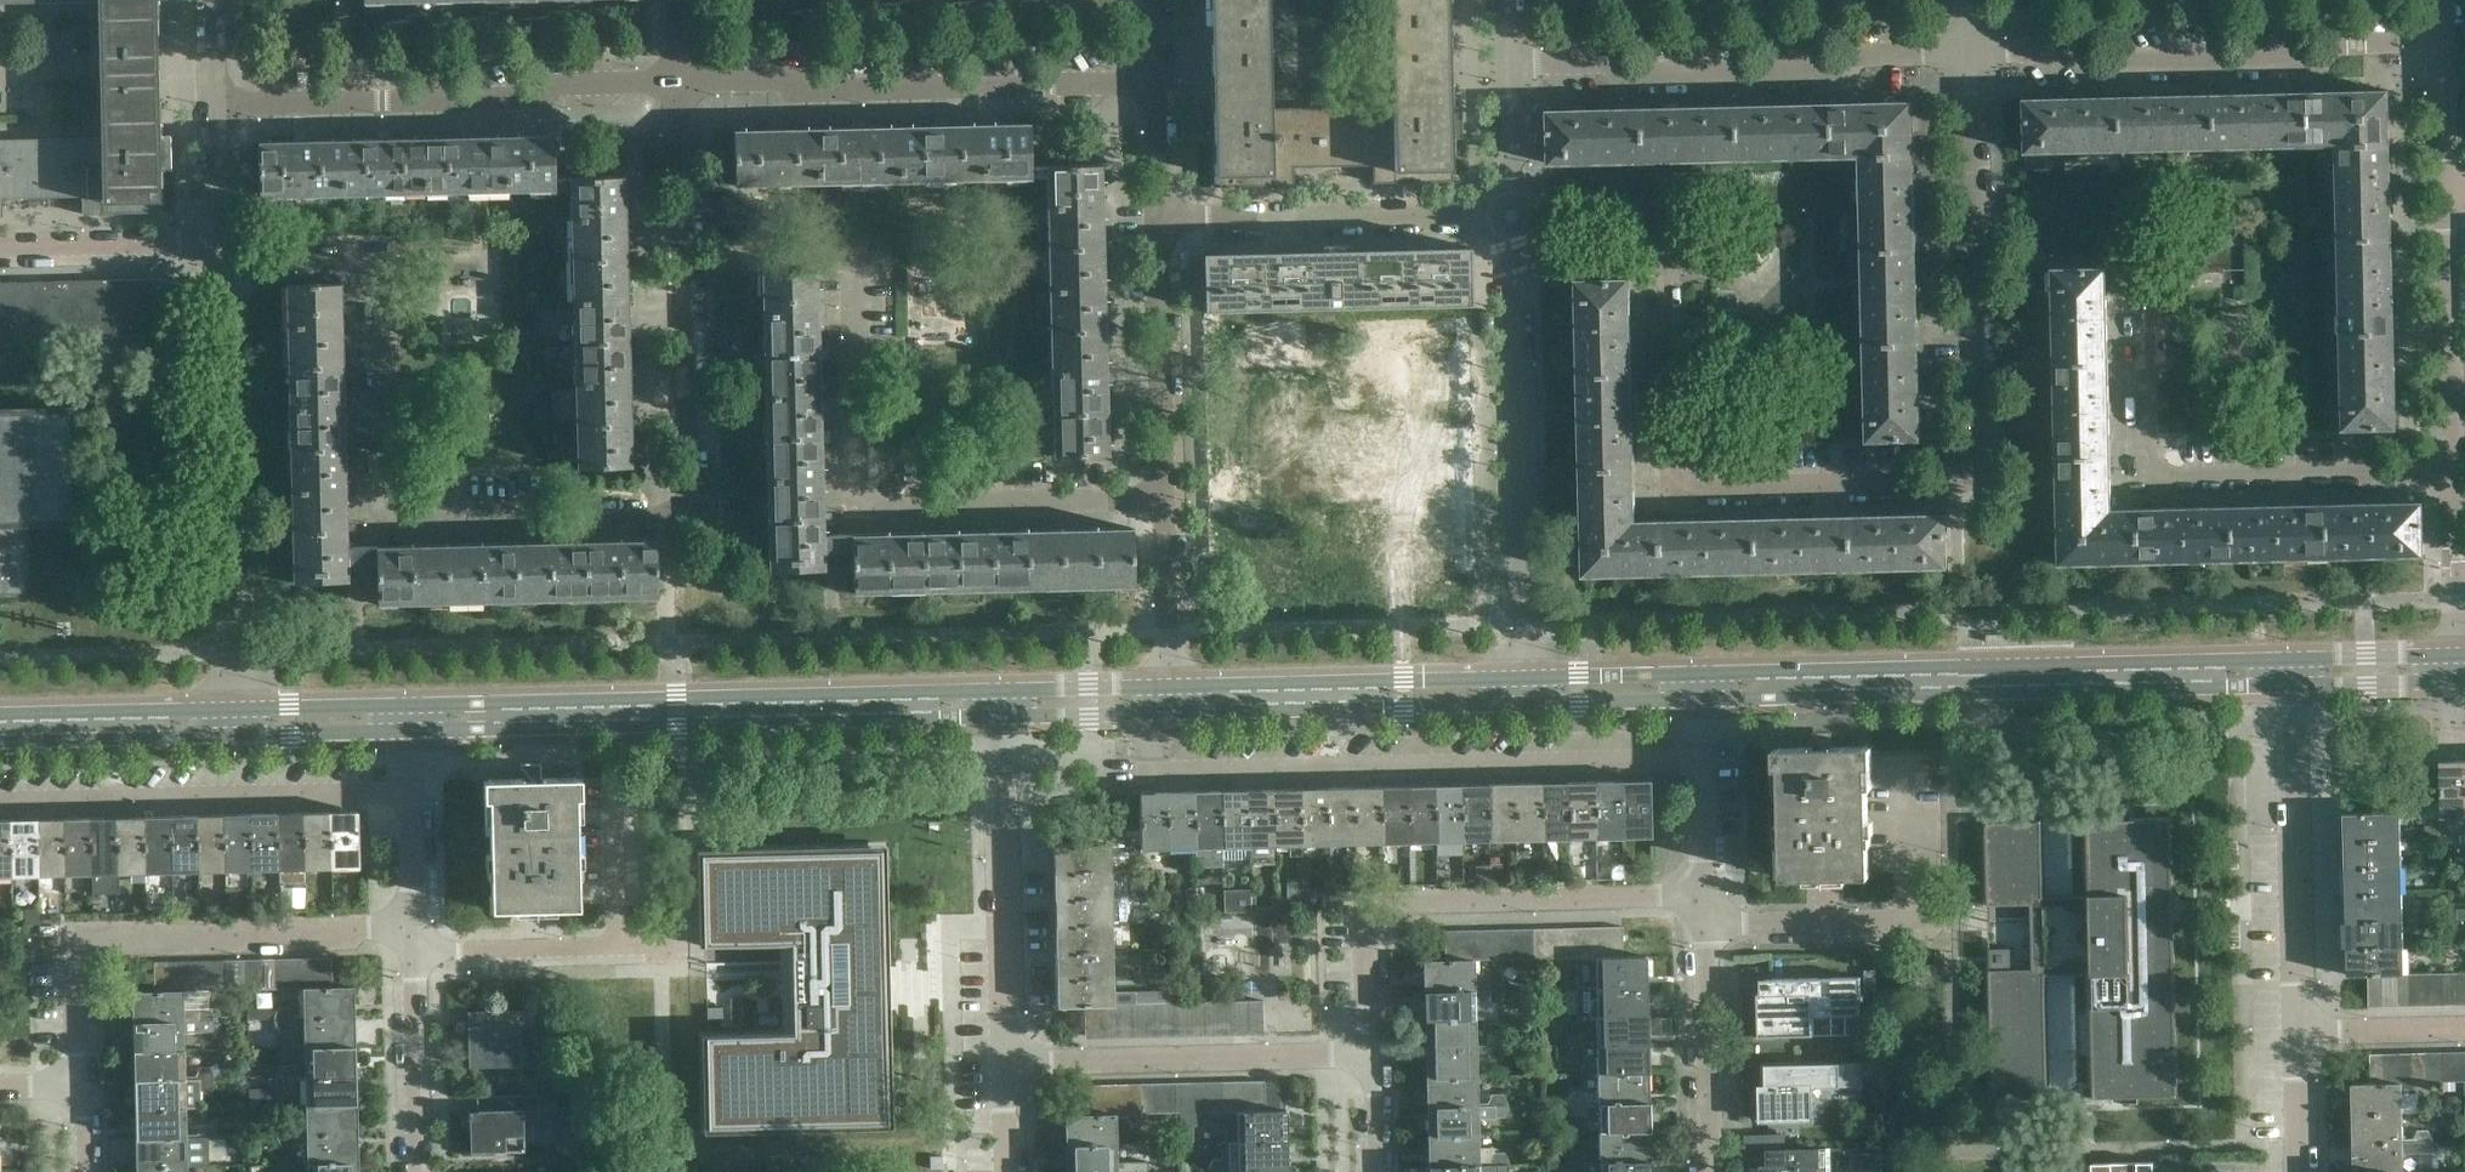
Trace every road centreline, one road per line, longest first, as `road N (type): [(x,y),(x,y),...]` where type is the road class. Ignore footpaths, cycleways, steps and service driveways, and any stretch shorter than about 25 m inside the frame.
road 1 (residential): [(1974,483),(1689,486),(1668,467),(1663,213),(1513,216)]
road 2 (residential): [(690,504),(660,515),(386,521),(379,270),(223,270)]
road 3 (tertiary): [(1704,701),(2296,687)]
road 4 (tertiary): [(2295,661),(1703,675)]
road 5 (tertiary): [(1000,691),(411,705)]
road 6 (tertiary): [(412,733),(1000,718)]
road 7 (residential): [(1165,501),(859,512),(855,277)]
road 8 (residential): [(82,1090),(78,937),(415,931)]
road 9 (residential): [(1373,1053),(1370,906),(1707,898)]
road 10 (residential): [(2453,472),(2146,477),(2142,302)]
road 11 (residential): [(678,82),(774,80),(802,89),(1154,83)]
road 12 (residential): [(1968,50),(2443,40)]
road 13 (residential): [(217,106),(523,98),(556,84),(678,82)]
road 14 (residential): [(1526,679),(1513,216)]
road 15 (residential): [(1506,62),(1968,50)]
road 16 (residential): [(225,709),(223,270)]
road 17 (residential): [(1974,483),(1968,50)]
road 18 (residential): [(690,504),(678,82)]
road 19 (residential): [(0,802),(413,793)]
road 20 (tertiary): [(1157,715),(1526,706)]
road 21 (tertiary): [(1526,679),(1163,688)]
road 22 (residential): [(1012,1061),(1373,1053)]
road 23 (residential): [(1156,220),(1513,216)]
road 24 (residential): [(2302,1034),(2296,687)]
road 25 (residential): [(1012,1061),(1000,718)]
road 26 (residential): [(1156,220),(1165,501)]
road 27 (residential): [(695,947),(415,952)]
road 28 (residential): [(2453,472),(2446,194)]
road 29 (residential): [(1712,1171),(1707,898)]
road 30 (residential): [(0,246),(173,243),(223,270)]
road 31 (tertiary): [(0,740),(226,737)]
road 32 (tertiary): [(225,709),(0,715)]
road 33 (residential): [(419,1171),(415,952)]
road 34 (residential): [(1707,898),(1704,701)]
road 35 (residential): [(1165,501),(1163,688)]
road 36 (tertiary): [(226,737),(412,733)]
road 37 (tertiary): [(411,705),(225,709)]
road 38 (residential): [(2455,658),(2453,472)]
road 39 (tertiary): [(1526,706),(1704,701)]
road 40 (tertiary): [(1703,675),(1526,679)]
road 41 (residential): [(223,270),(217,106)]
road 42 (tertiary): [(1163,688),(1000,691)]
road 43 (residential): [(2302,1034),(2464,1030)]
road 44 (tertiary): [(2455,658),(2295,661)]
road 45 (tertiary): [(2296,687),(2455,683)]
road 46 (tertiary): [(1000,718),(1157,715)]
road 47 (residential): [(1513,216),(1506,62)]
road 48 (residential): [(2446,194),(2443,40)]
road 49 (residential): [(415,931),(413,793)]
road 50 (residential): [(2305,1171),(2302,1034)]
road 51 (residential): [(1154,83),(1156,220)]

